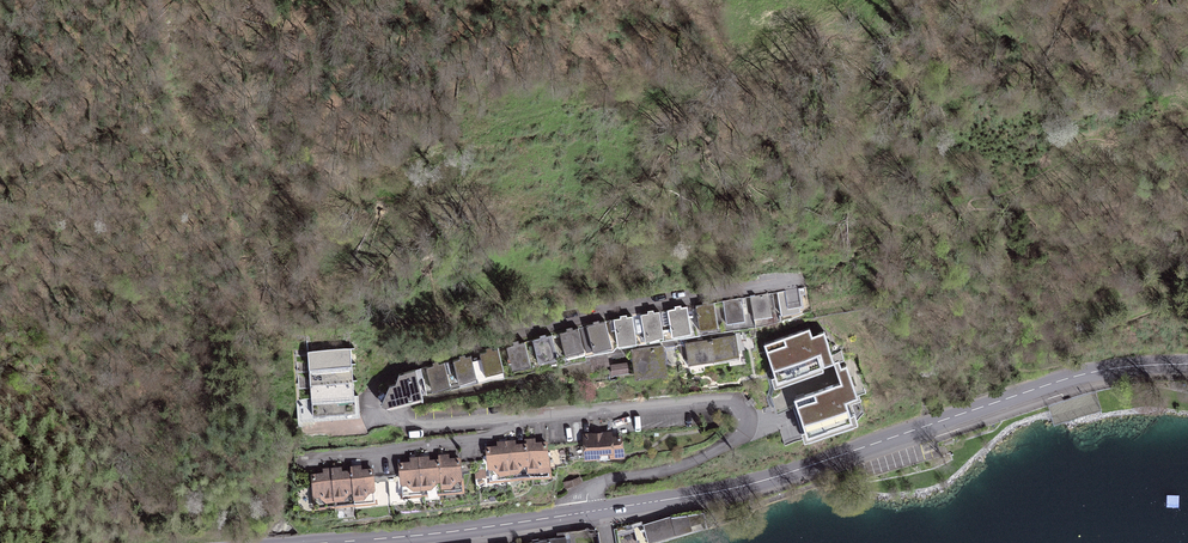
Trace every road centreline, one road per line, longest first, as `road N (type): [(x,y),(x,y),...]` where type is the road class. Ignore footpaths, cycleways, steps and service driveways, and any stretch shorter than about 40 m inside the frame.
road 1 (residential): [(743,290),(406,361),(368,397),(373,411),(414,427),(717,404),(743,421),(740,436),(669,473),(598,484),(585,495),(585,512)]
road 2 (primary): [(1187,362),(1094,370),(758,481),(585,512)]
road 3 (primary): [(585,512),(303,542)]

